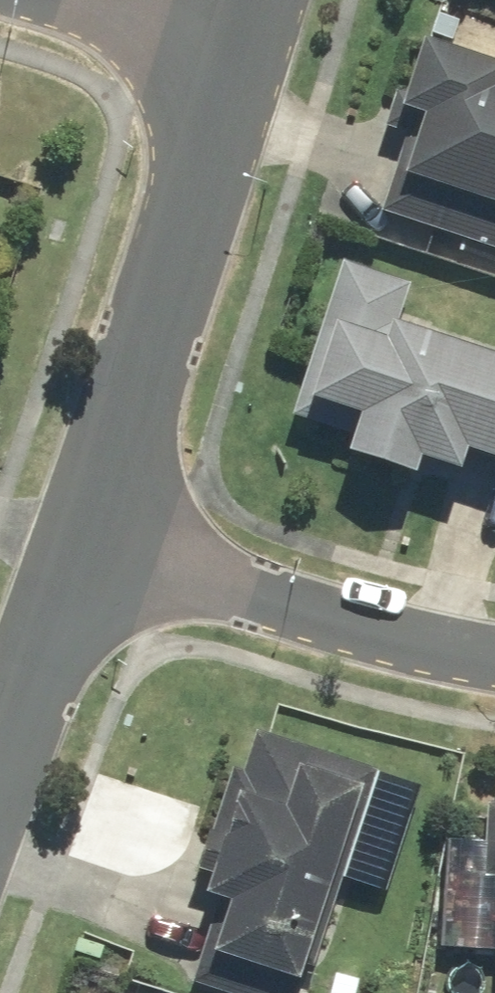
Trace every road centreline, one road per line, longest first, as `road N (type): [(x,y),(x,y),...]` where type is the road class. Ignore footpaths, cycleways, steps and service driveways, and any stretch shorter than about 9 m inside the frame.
road 1 (tertiary): [(78,531),(244,56)]
road 2 (residential): [(78,531),(421,643),(494,655)]
road 3 (tertiary): [(0,757),(78,531)]
road 4 (residential): [(55,0),(244,56)]

